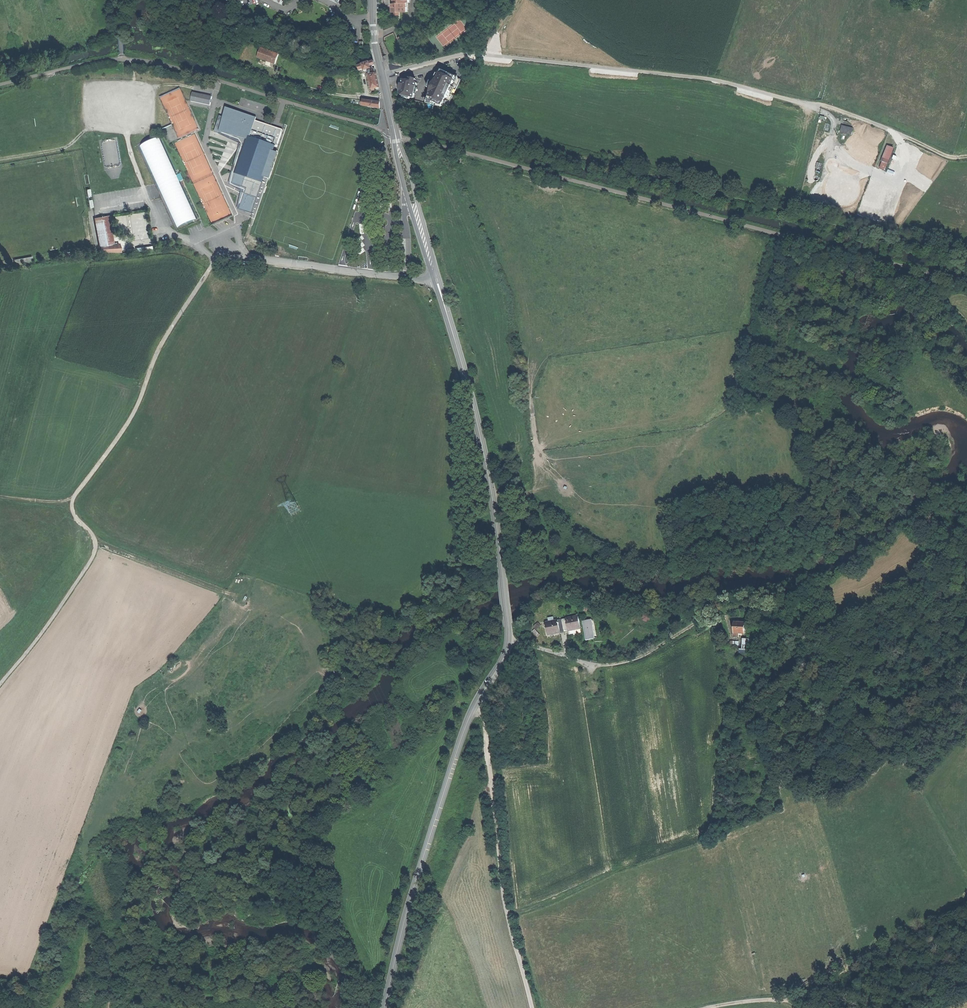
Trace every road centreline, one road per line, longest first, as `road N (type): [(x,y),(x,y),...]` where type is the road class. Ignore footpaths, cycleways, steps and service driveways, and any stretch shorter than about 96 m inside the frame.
road 1 (track): [(216,258),(164,342),(134,415),(73,501),(98,550),(0,683)]
road 2 (track): [(812,106),(716,79),(476,53),(383,74)]
road 3 (secondary): [(509,641),(462,734),(385,1007)]
road 4 (secondary): [(508,627),(486,460),(436,277)]
road 5 (track): [(494,498),(504,488),(524,490),(636,558),(661,564),(819,520)]
road 6 (track): [(476,703),(485,717),(500,864),(531,1007)]
road 7 (track): [(508,913),(784,809)]
road 8 (residential): [(509,641),(615,664),(723,613)]
road 9 (unclassified): [(436,277),(216,258)]
road 10 (track): [(787,999),(966,895)]
road 11 (track): [(812,106),(966,156)]
road 12 (secondary): [(397,141),(374,0)]

